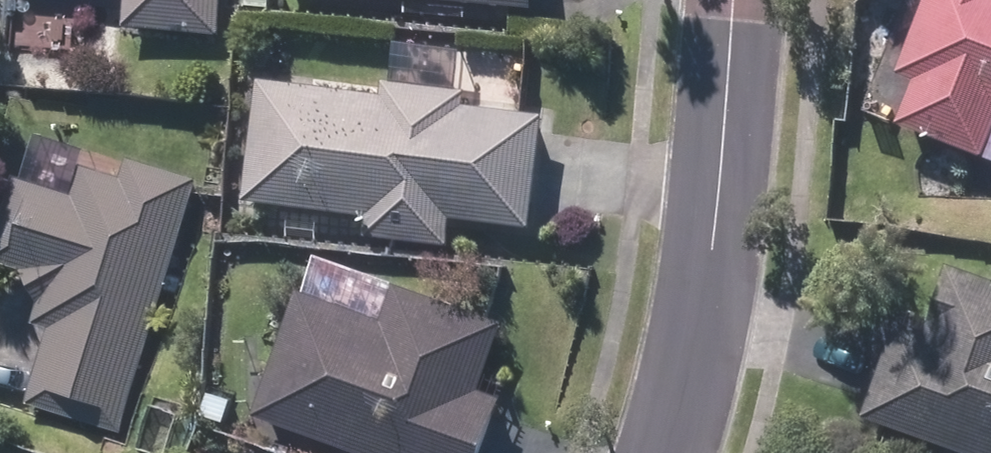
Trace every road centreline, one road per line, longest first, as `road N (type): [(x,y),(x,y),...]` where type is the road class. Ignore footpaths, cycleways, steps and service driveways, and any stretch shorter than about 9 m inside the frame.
road 1 (residential): [(733,0),(713,262),(667,452)]

